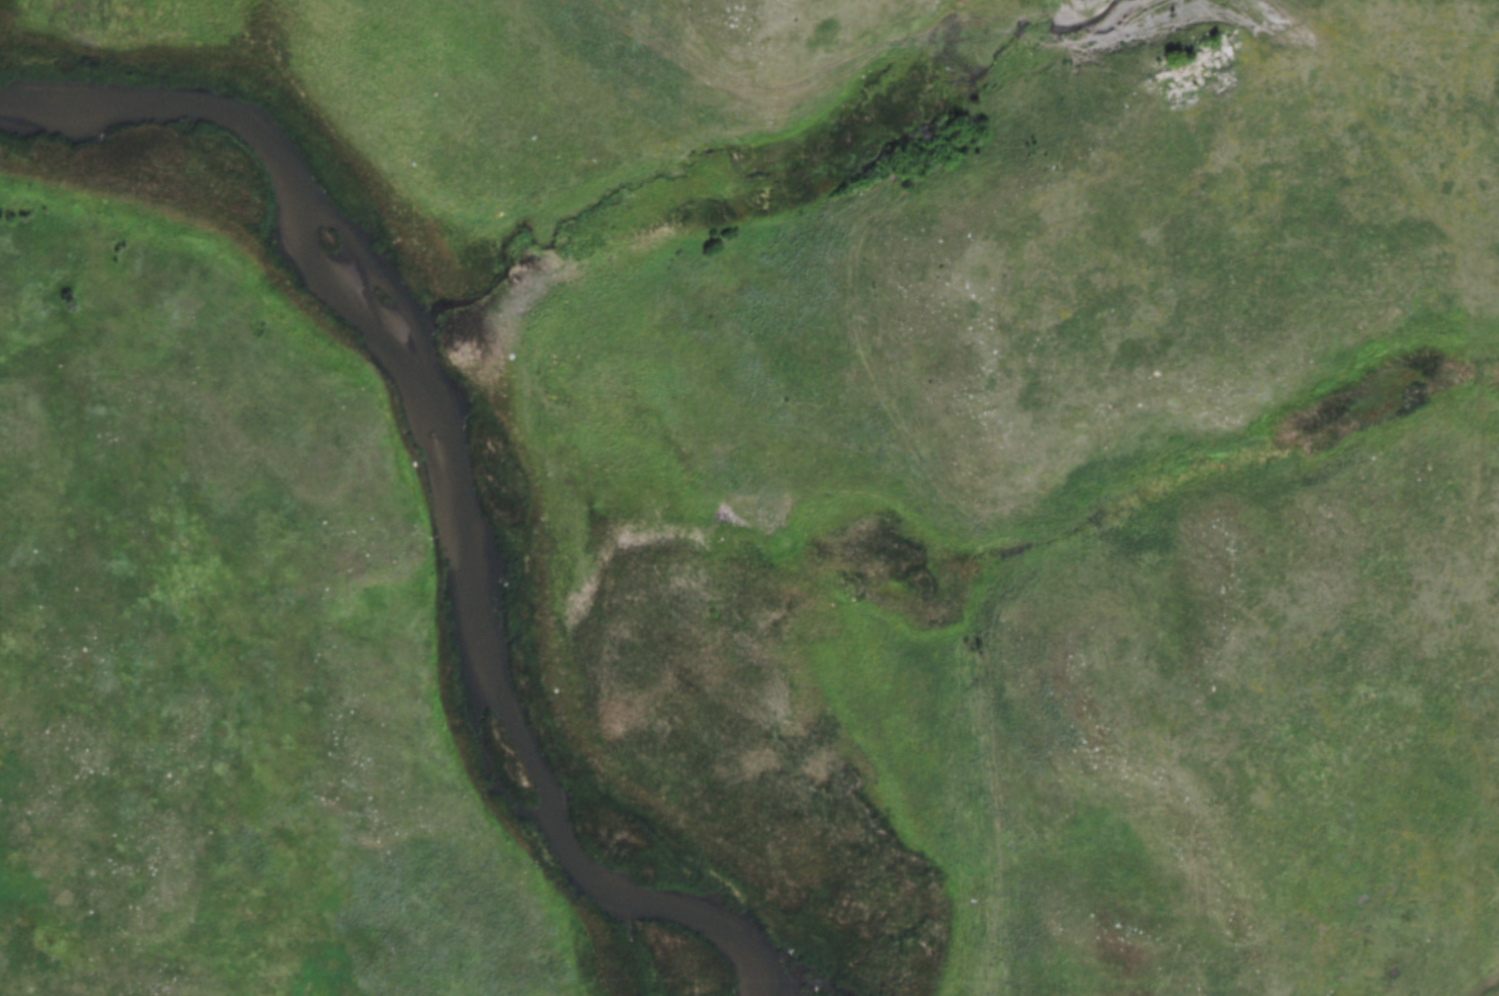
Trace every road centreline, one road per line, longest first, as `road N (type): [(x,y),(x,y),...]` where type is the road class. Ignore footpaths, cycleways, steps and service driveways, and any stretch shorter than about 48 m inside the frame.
road 1 (track): [(1393,160),(1455,247),(1465,280),(1478,382),(1473,581),(1498,662)]
road 2 (track): [(1498,189),(1393,160),(1313,46),(1255,0)]

